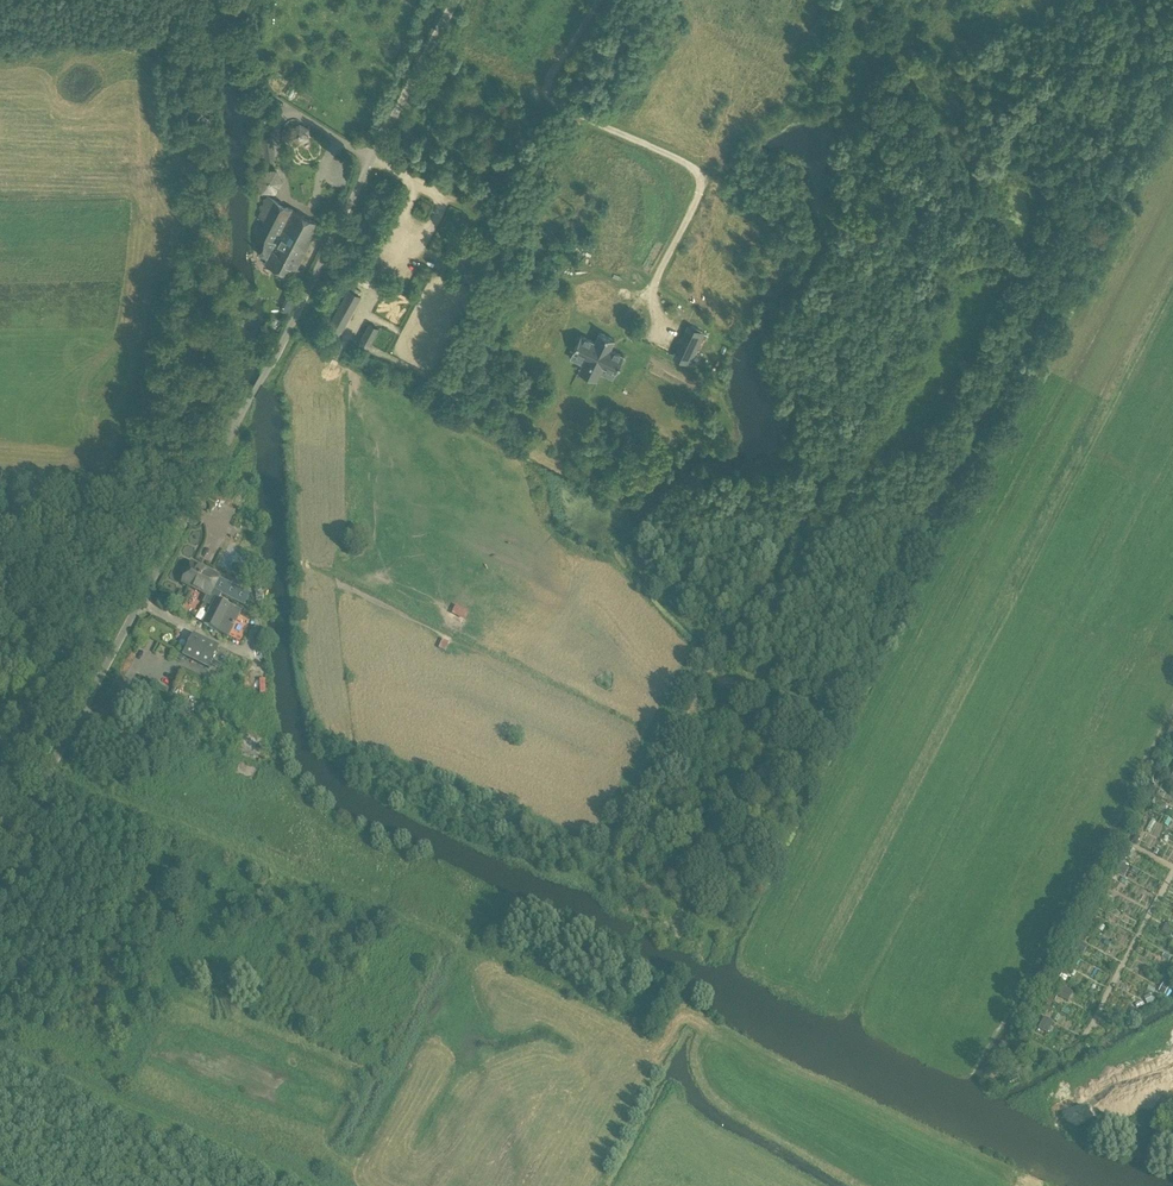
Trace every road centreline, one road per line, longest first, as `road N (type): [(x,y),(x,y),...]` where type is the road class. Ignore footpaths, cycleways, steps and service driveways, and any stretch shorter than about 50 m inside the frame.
road 1 (unclassified): [(0,863),(283,342),(456,0)]
road 2 (track): [(629,346),(645,350),(663,324),(652,306),(654,287),(699,178),(689,165),(553,101),(550,73),(595,0)]

